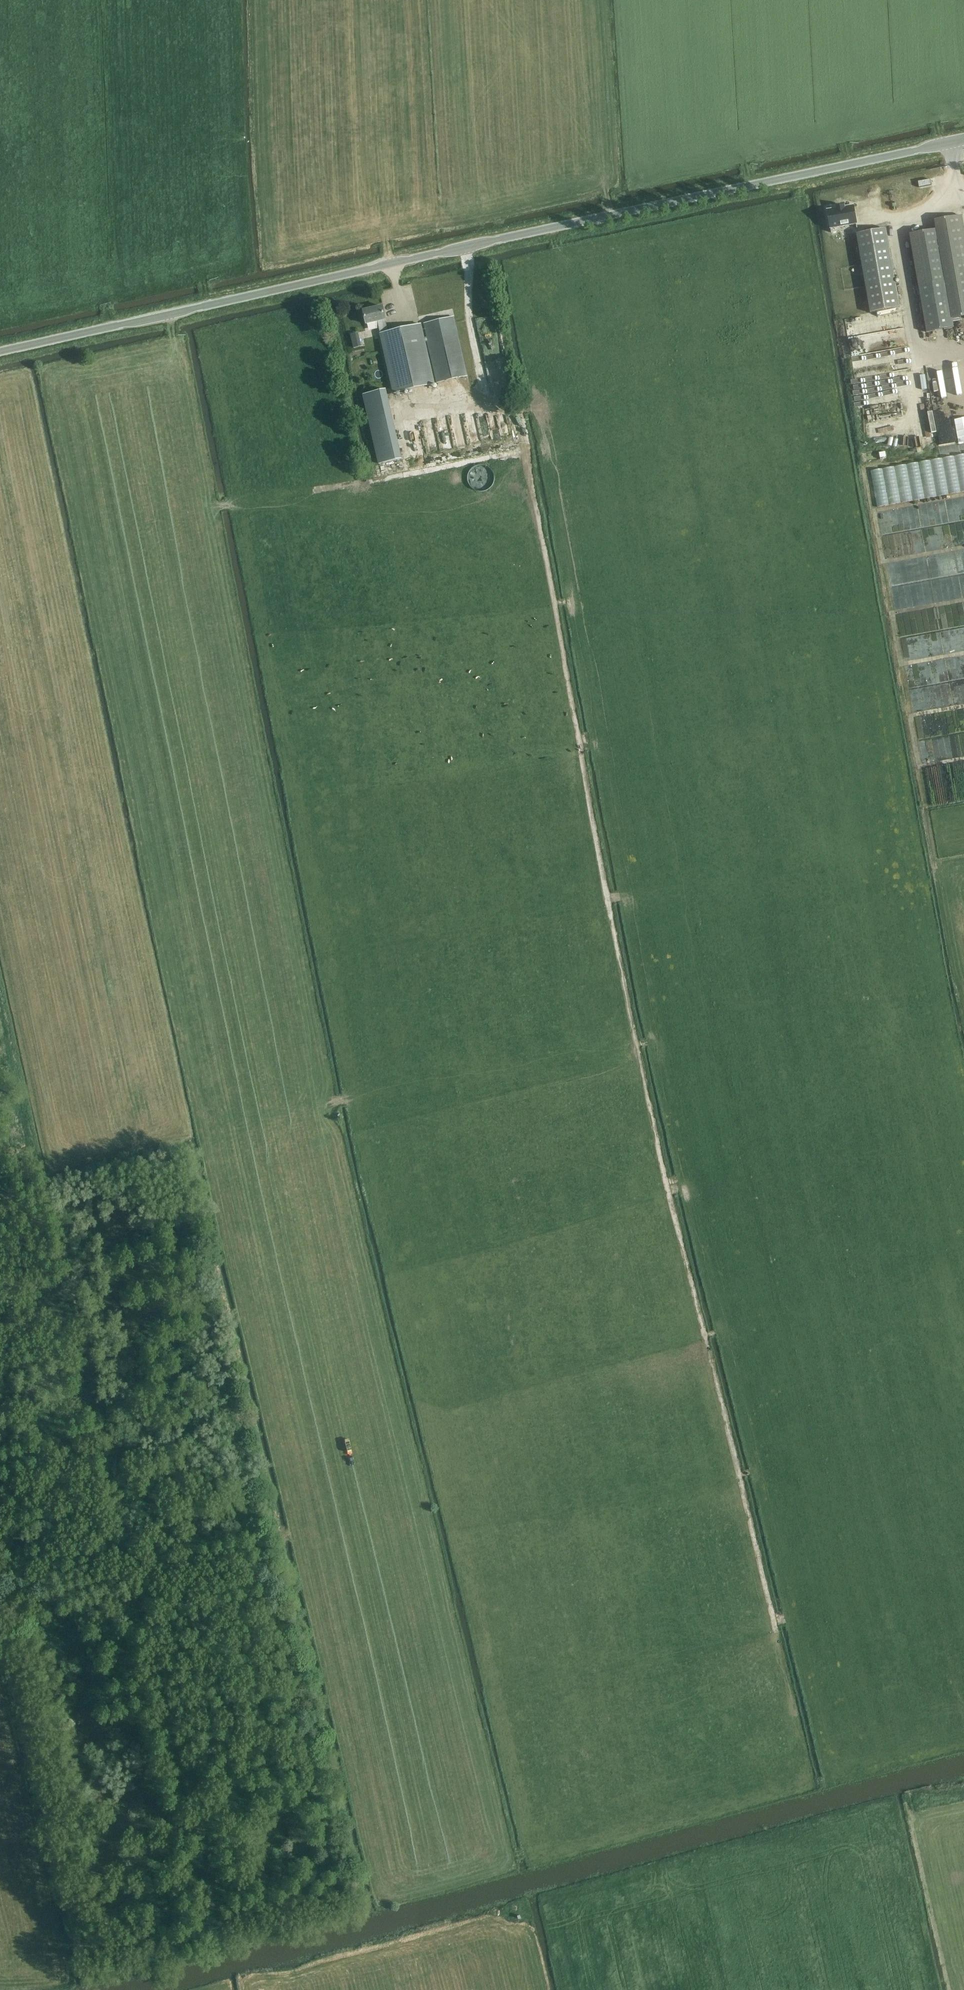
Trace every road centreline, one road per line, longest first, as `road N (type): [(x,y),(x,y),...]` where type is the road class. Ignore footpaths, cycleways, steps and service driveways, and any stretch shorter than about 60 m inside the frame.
road 1 (unclassified): [(0,352),(963,142)]

